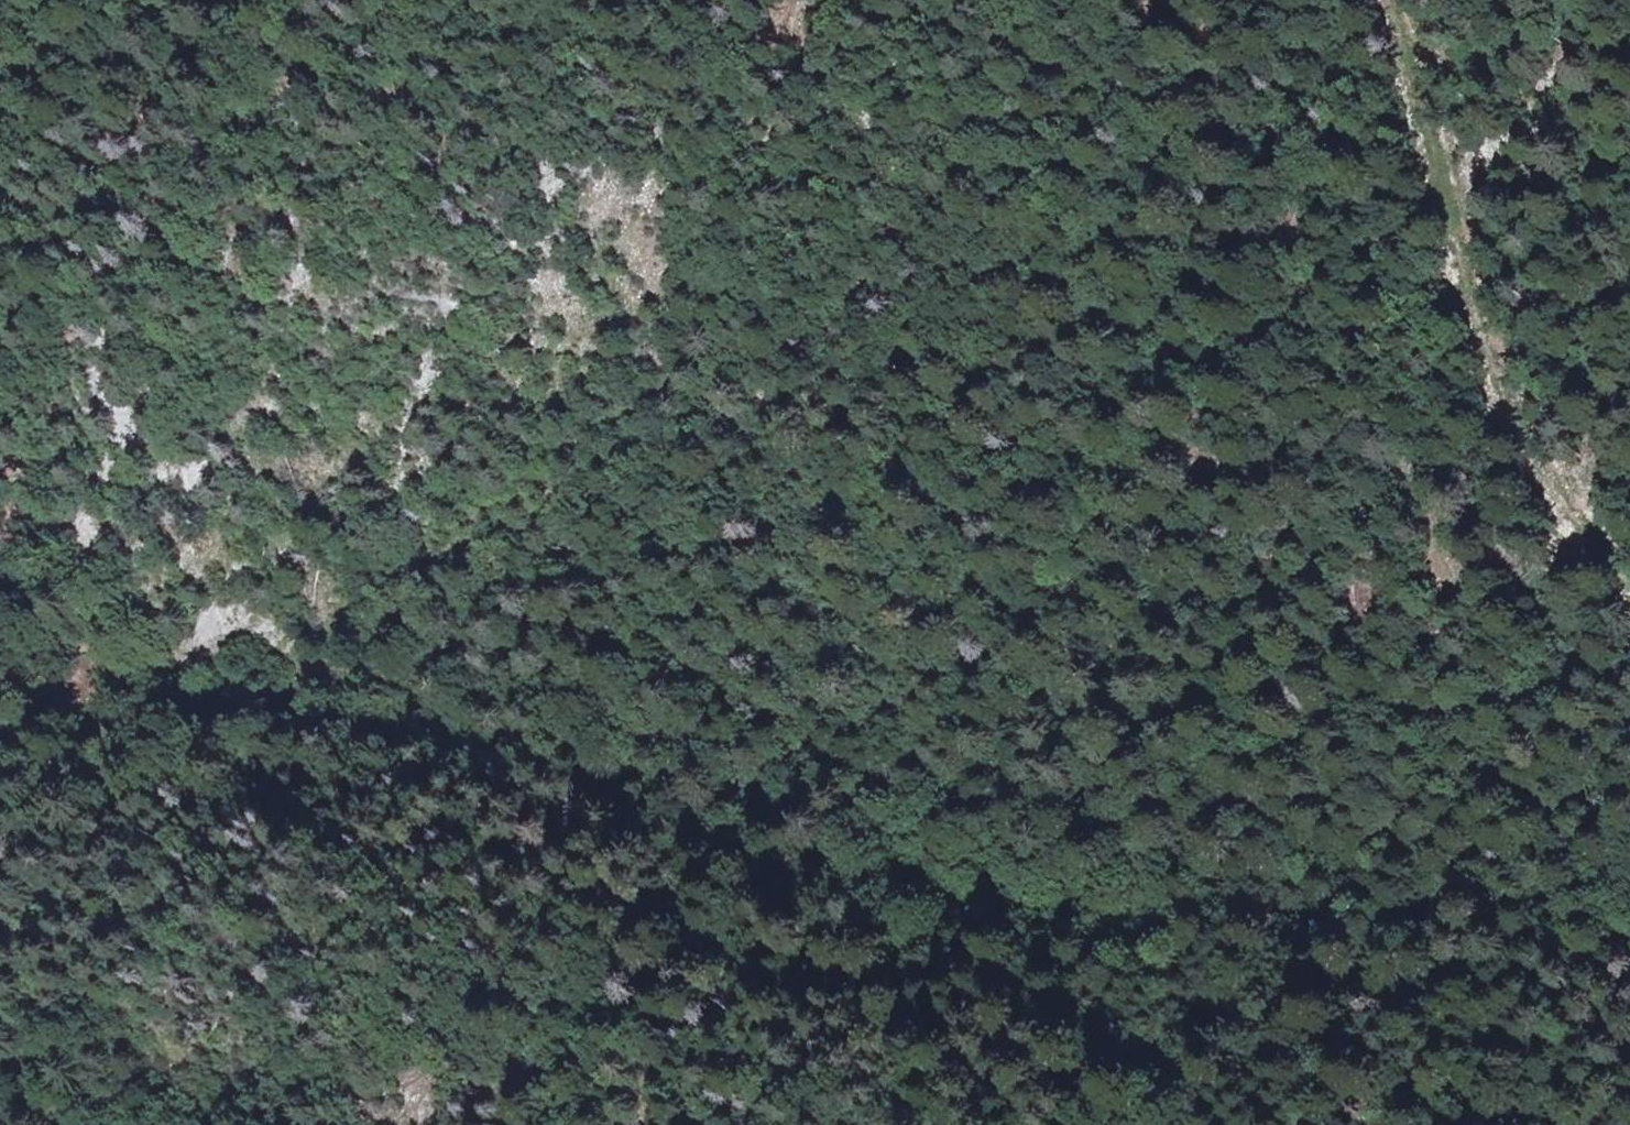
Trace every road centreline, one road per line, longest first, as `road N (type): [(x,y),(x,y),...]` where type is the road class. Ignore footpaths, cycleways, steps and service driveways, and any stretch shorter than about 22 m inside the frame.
road 1 (track): [(1404,0),(1429,178),(1629,609)]

